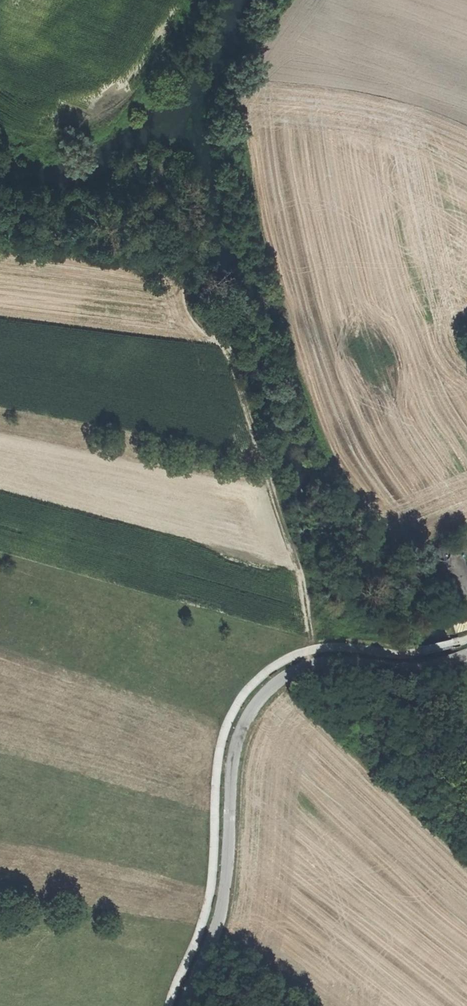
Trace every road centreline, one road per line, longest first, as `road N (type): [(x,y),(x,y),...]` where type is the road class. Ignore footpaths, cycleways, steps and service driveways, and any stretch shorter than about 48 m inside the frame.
road 1 (tertiary): [(464,656),(400,668),(342,660),(307,666),(269,686),(246,718),(234,755),(224,902),(186,1005)]

